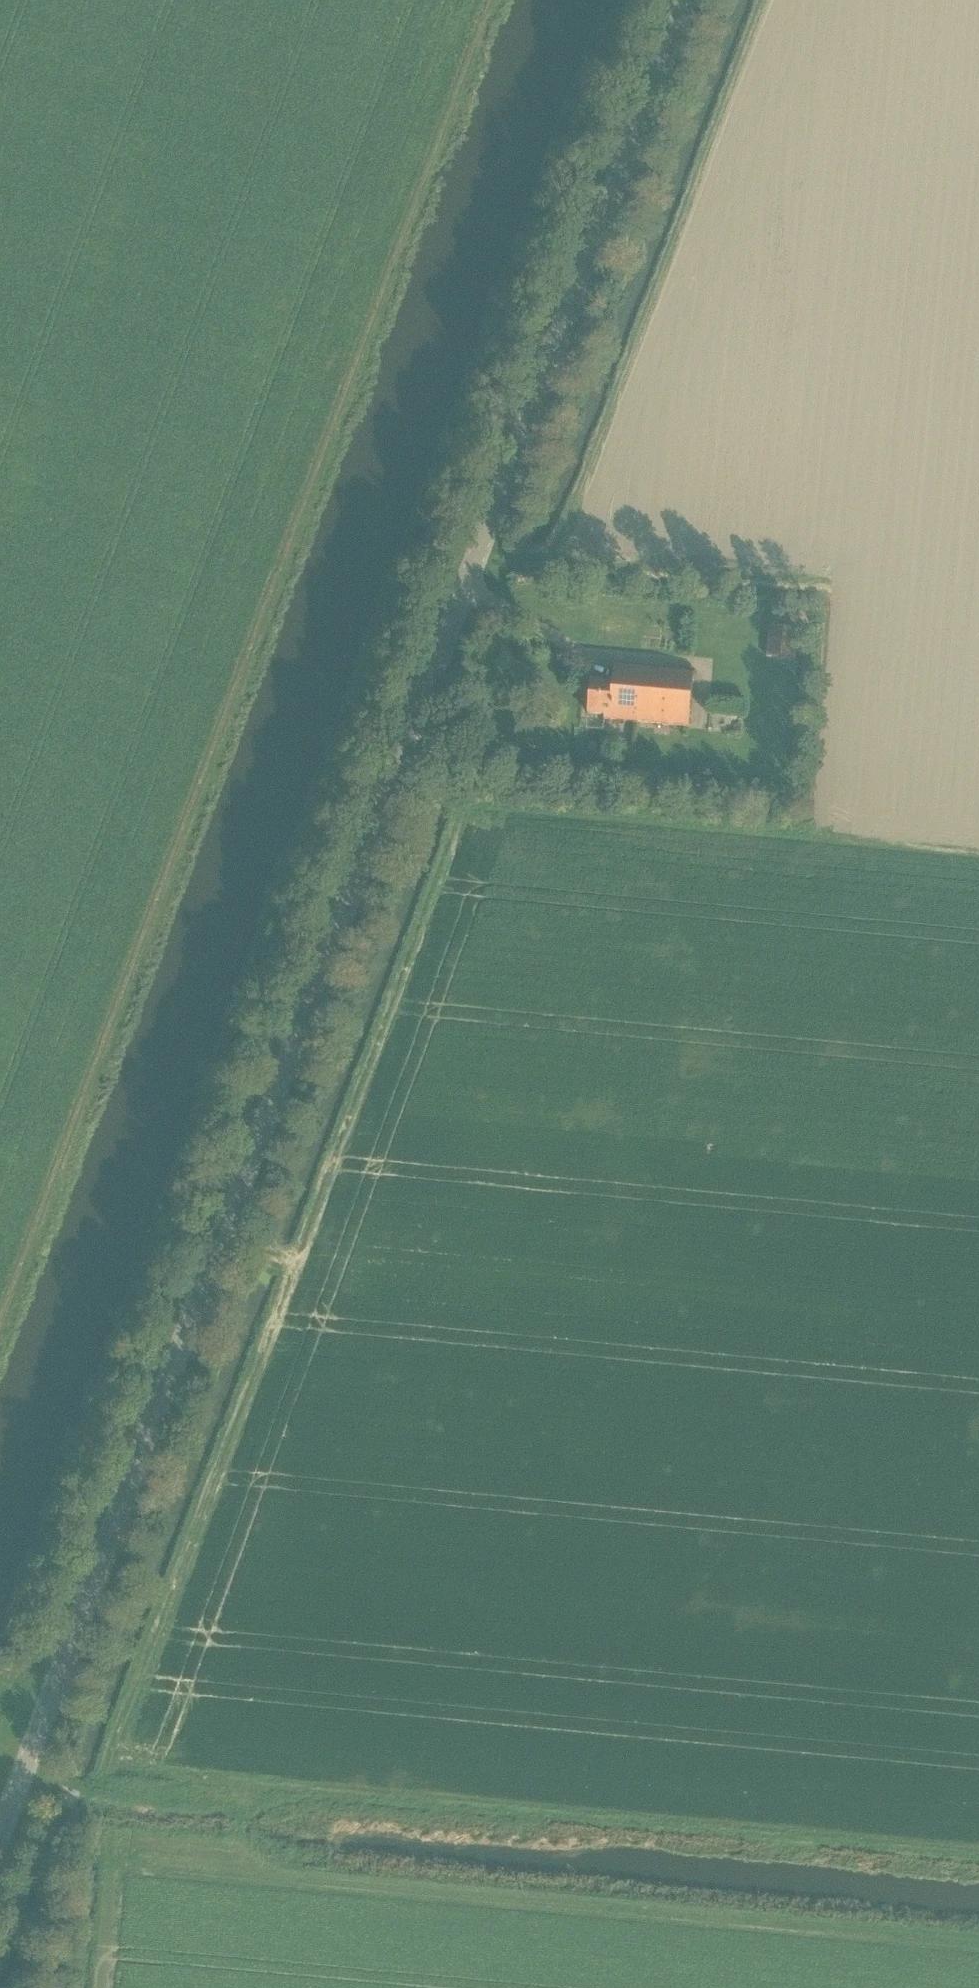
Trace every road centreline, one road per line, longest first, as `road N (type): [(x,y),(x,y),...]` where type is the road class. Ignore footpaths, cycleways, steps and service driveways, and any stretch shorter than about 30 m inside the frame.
road 1 (unclassified): [(0,1824),(682,0)]

